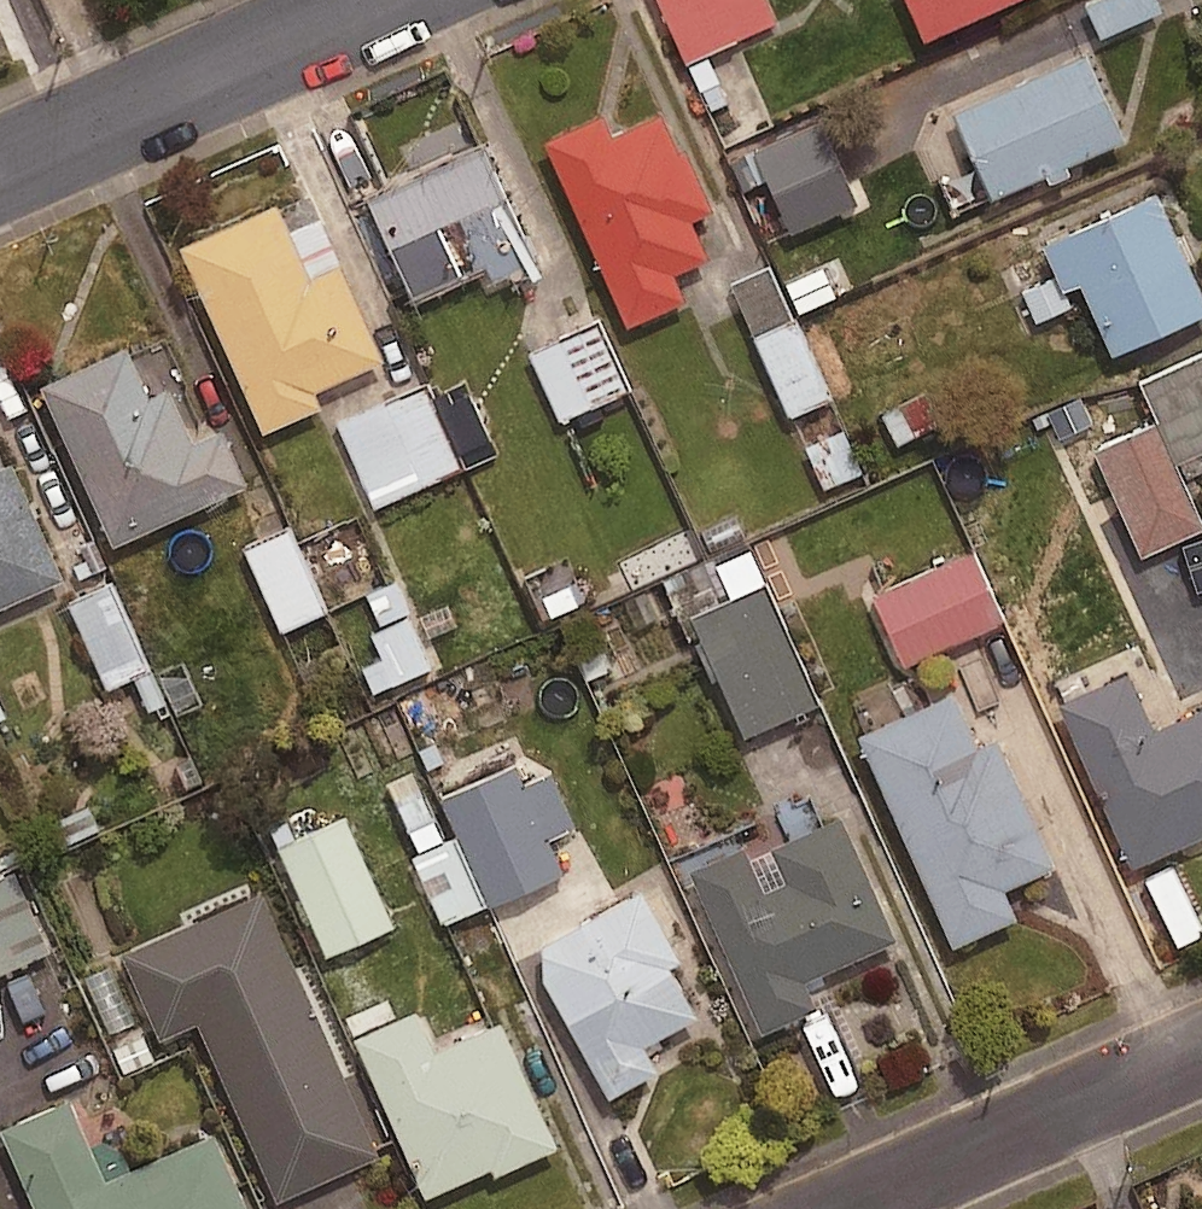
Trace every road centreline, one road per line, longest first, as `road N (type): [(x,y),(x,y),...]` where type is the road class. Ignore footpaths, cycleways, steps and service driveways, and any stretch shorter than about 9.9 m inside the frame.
road 1 (residential): [(0,168),(377,0)]
road 2 (residential): [(830,1208),(1201,1042)]

